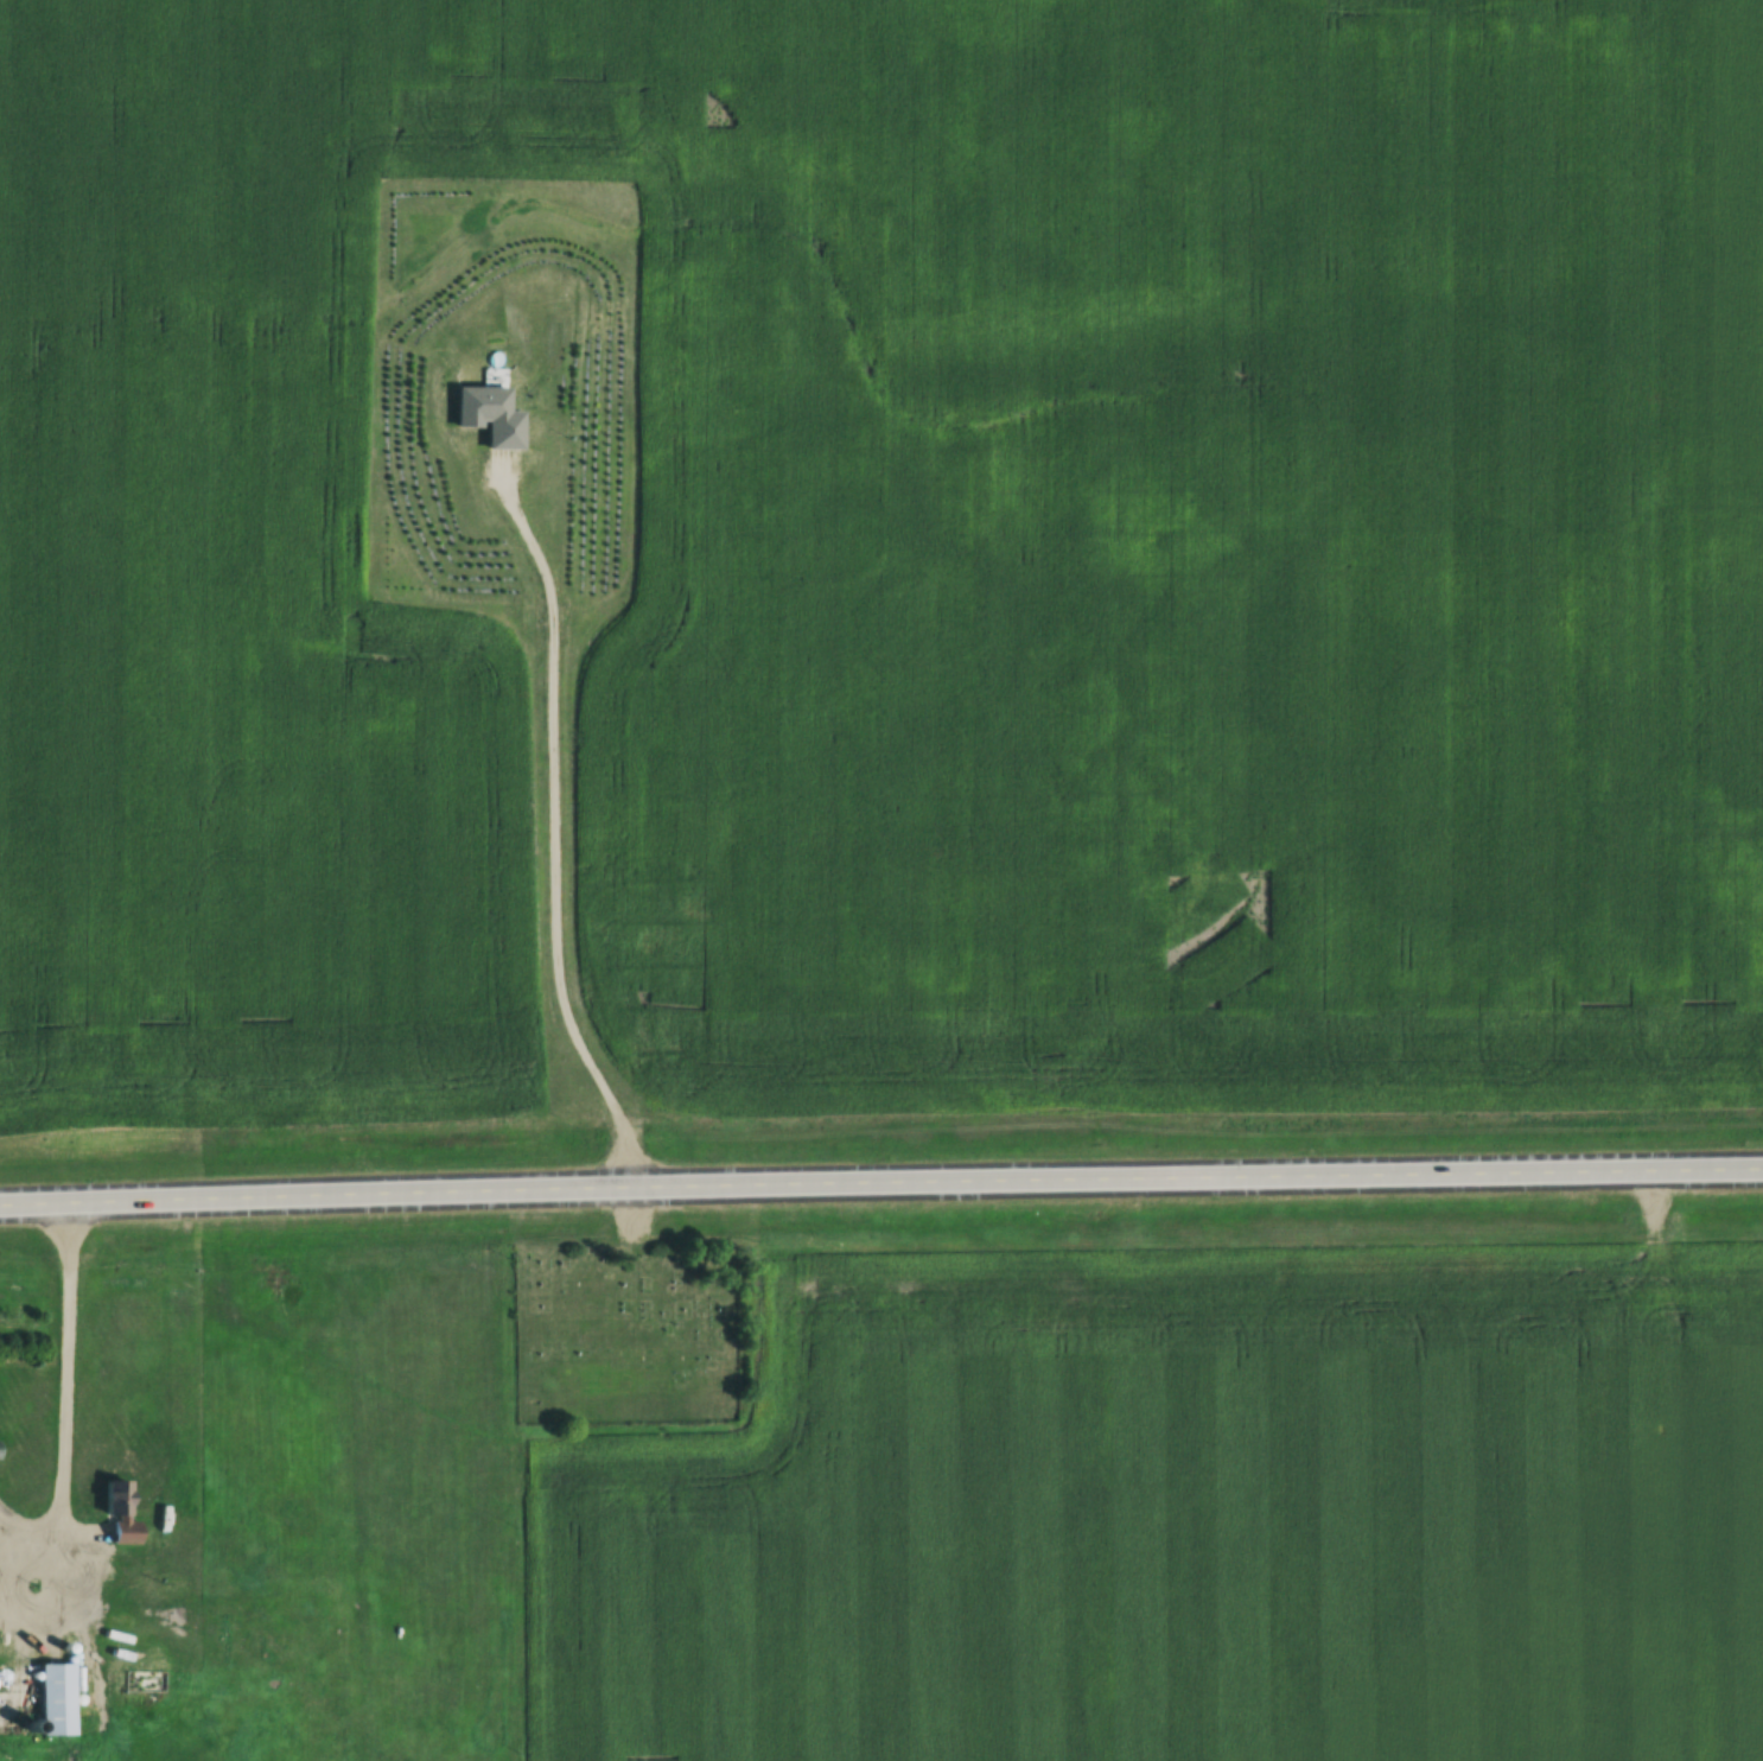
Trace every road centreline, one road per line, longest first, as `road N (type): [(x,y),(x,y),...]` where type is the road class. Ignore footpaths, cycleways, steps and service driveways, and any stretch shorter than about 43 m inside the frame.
road 1 (trunk): [(1762,1183),(0,1220)]

